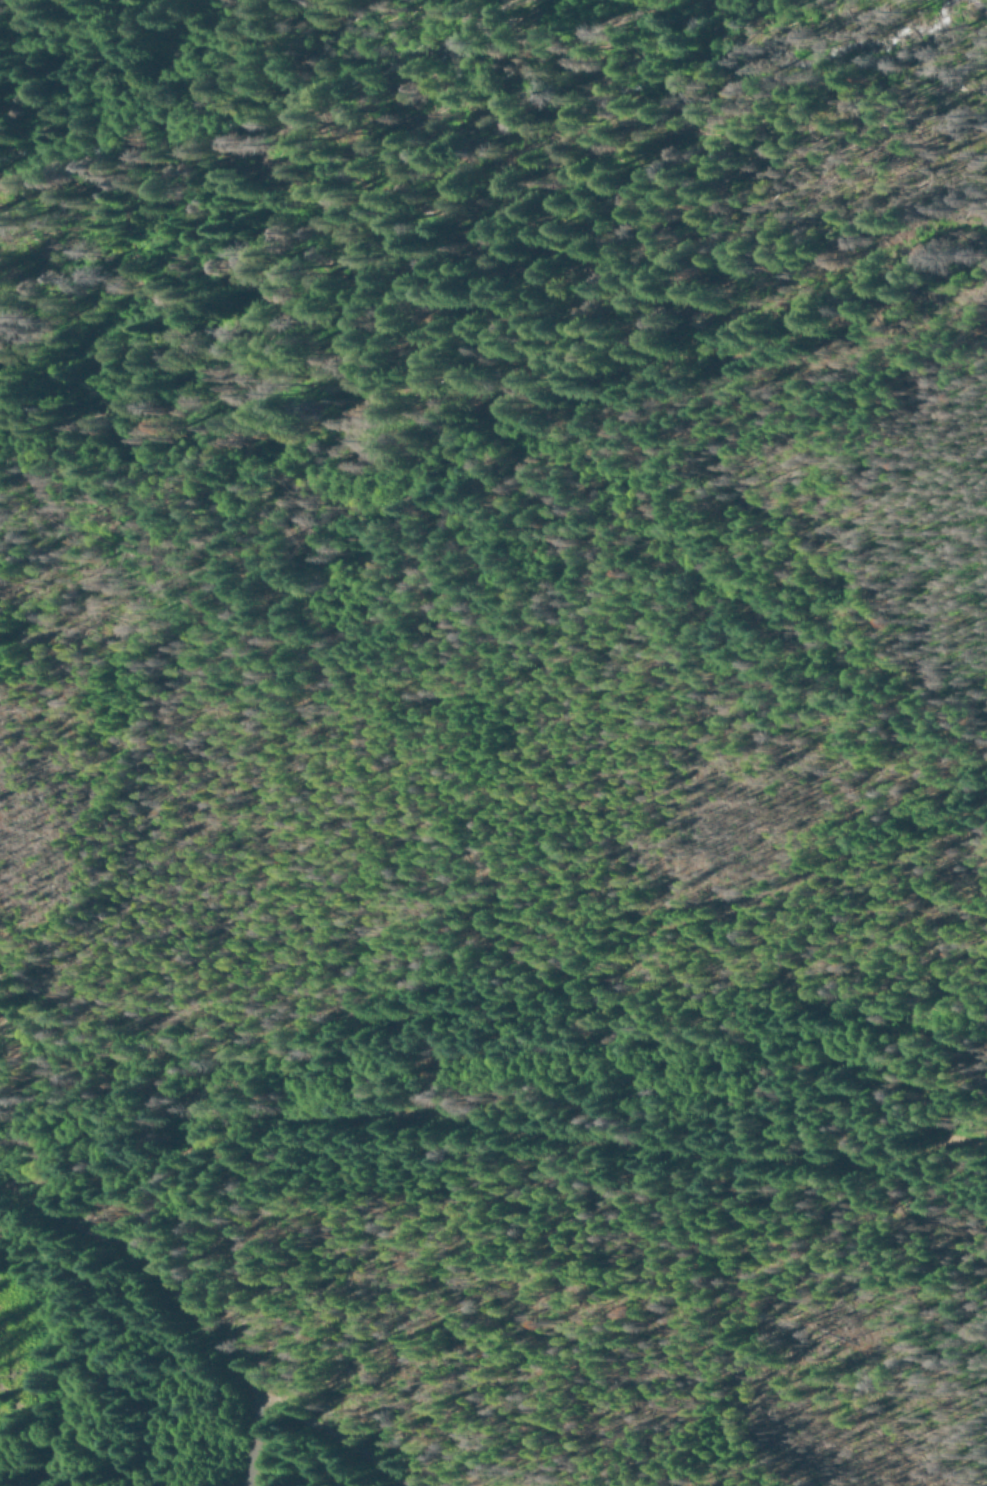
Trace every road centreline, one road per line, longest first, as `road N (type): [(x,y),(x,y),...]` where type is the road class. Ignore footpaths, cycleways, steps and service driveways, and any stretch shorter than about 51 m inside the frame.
road 1 (track): [(820,1182),(367,1118),(0,1179)]

